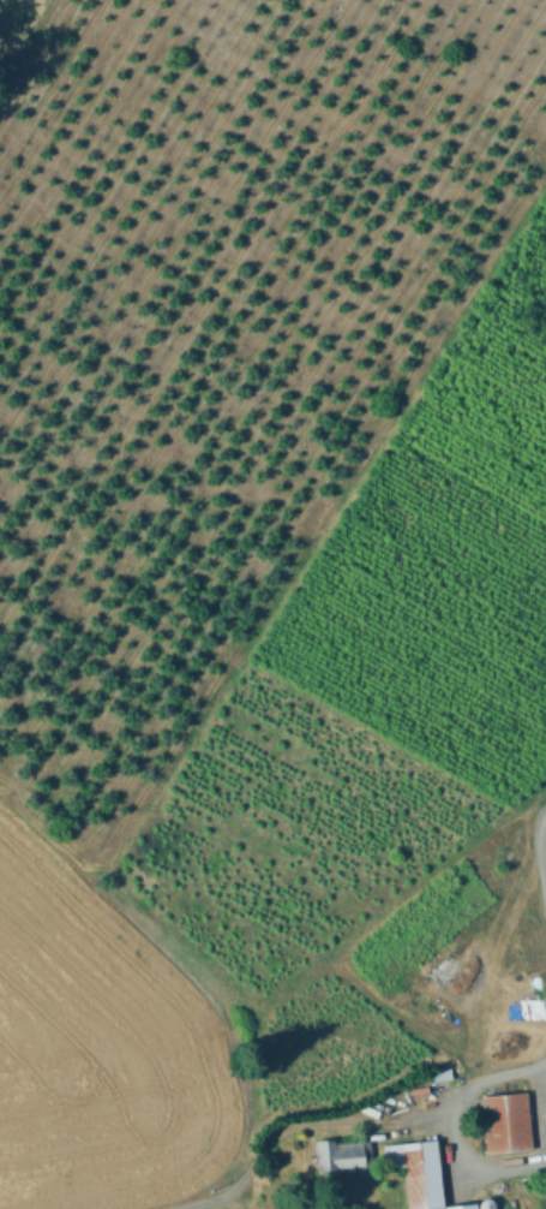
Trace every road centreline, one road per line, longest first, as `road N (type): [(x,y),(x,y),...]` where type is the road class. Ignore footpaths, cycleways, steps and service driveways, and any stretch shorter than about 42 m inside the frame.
road 1 (track): [(545,183),(104,853)]
road 2 (residential): [(545,1065),(476,1086),(440,1114),(281,1130),(241,1187),(214,1202),(168,1208)]
road 3 (residential): [(545,1160),(502,1171),(469,1166),(460,1155),(454,1108)]

